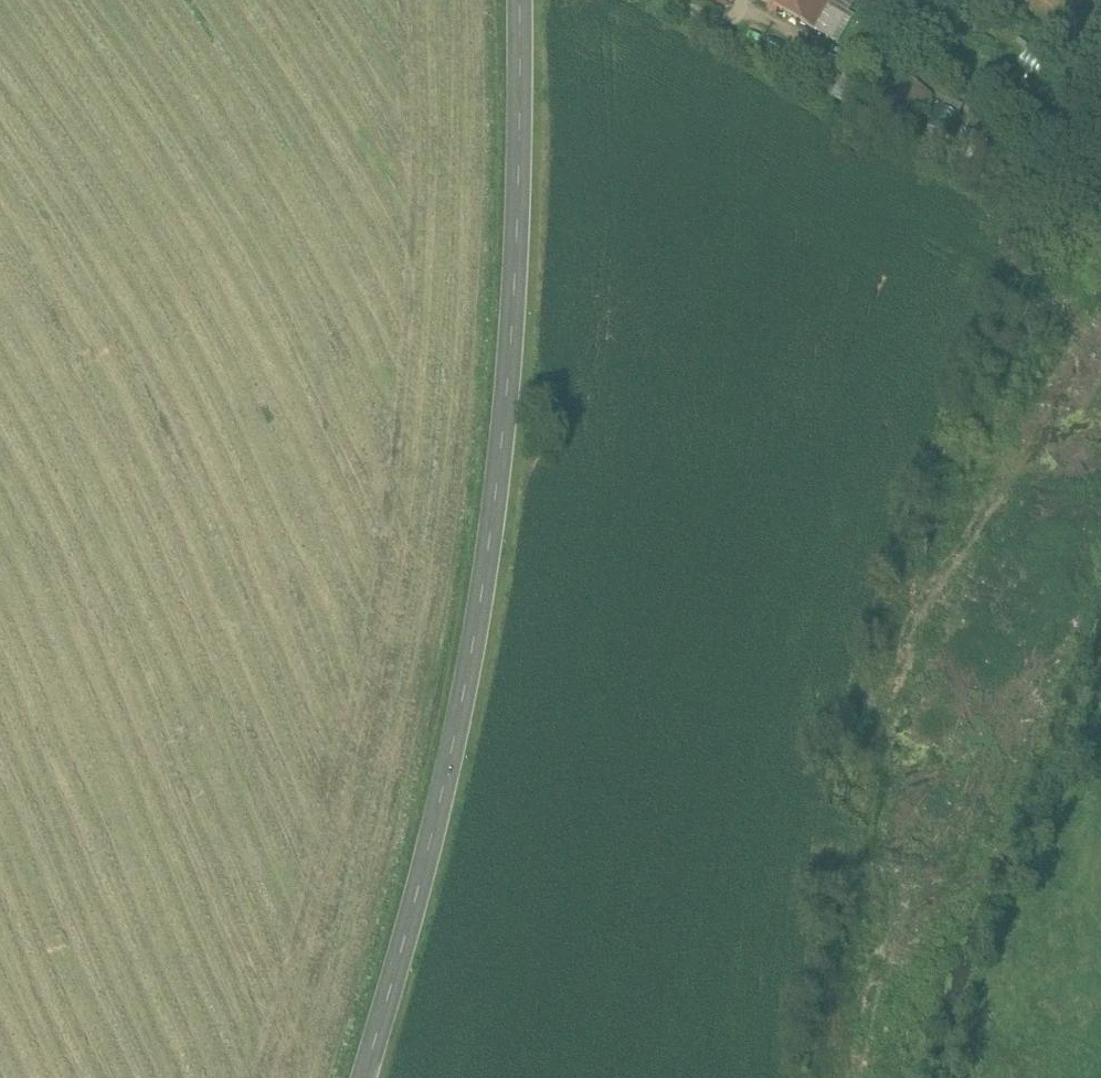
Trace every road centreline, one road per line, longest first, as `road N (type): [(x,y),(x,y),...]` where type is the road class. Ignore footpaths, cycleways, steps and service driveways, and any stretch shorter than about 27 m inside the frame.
road 1 (secondary): [(361,1077),(438,819),(478,625),(508,403),(518,250),(517,0)]

